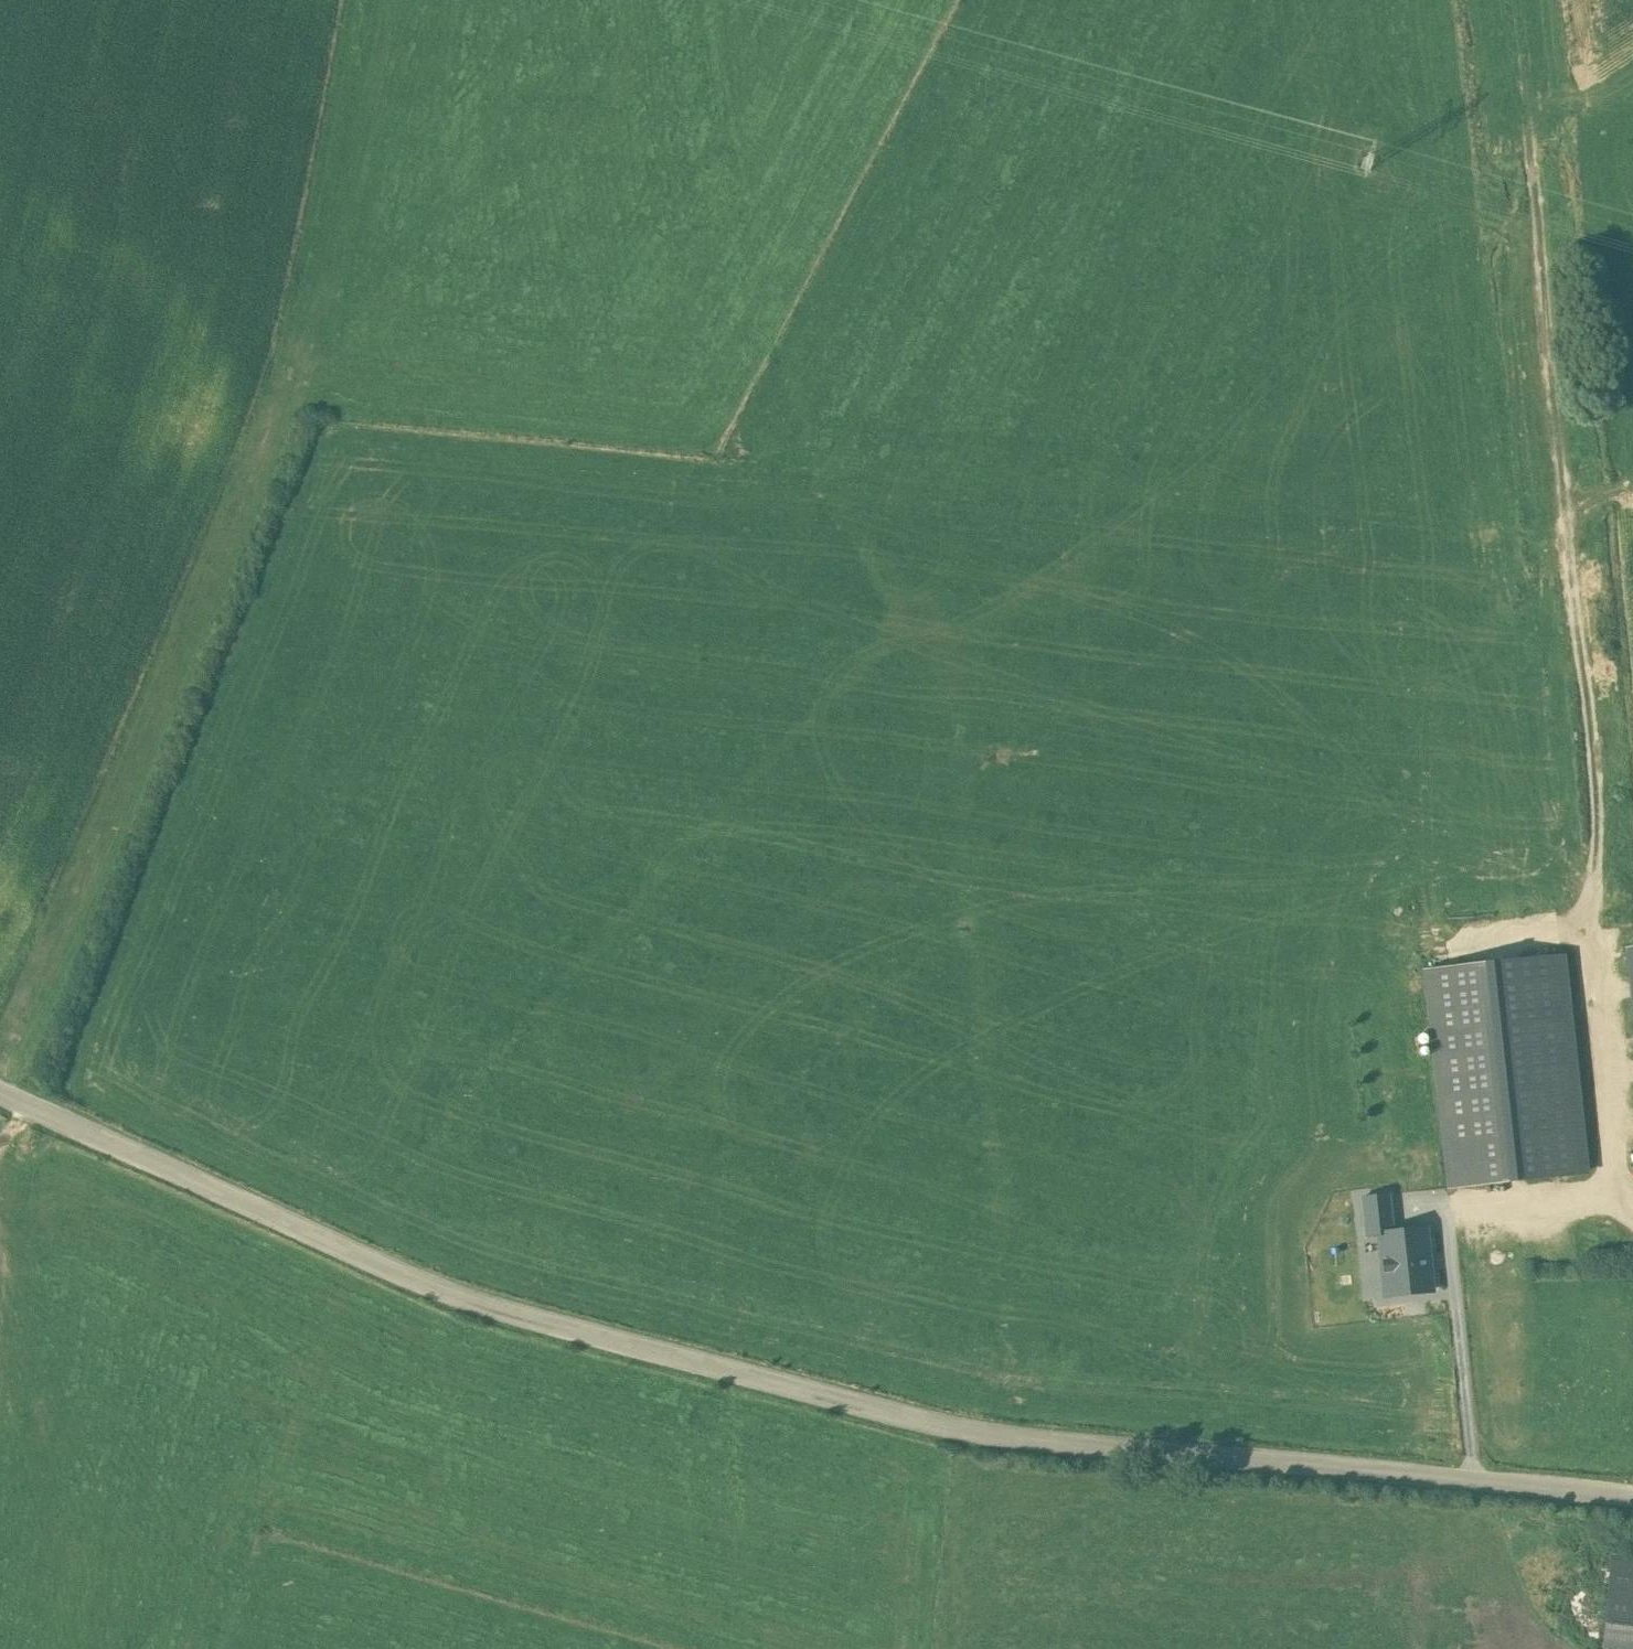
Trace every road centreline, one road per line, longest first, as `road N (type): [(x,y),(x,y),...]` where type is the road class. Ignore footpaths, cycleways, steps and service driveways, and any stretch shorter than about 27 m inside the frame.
road 1 (unclassified): [(1632,1498),(998,1438),(471,1303),(0,1093)]

